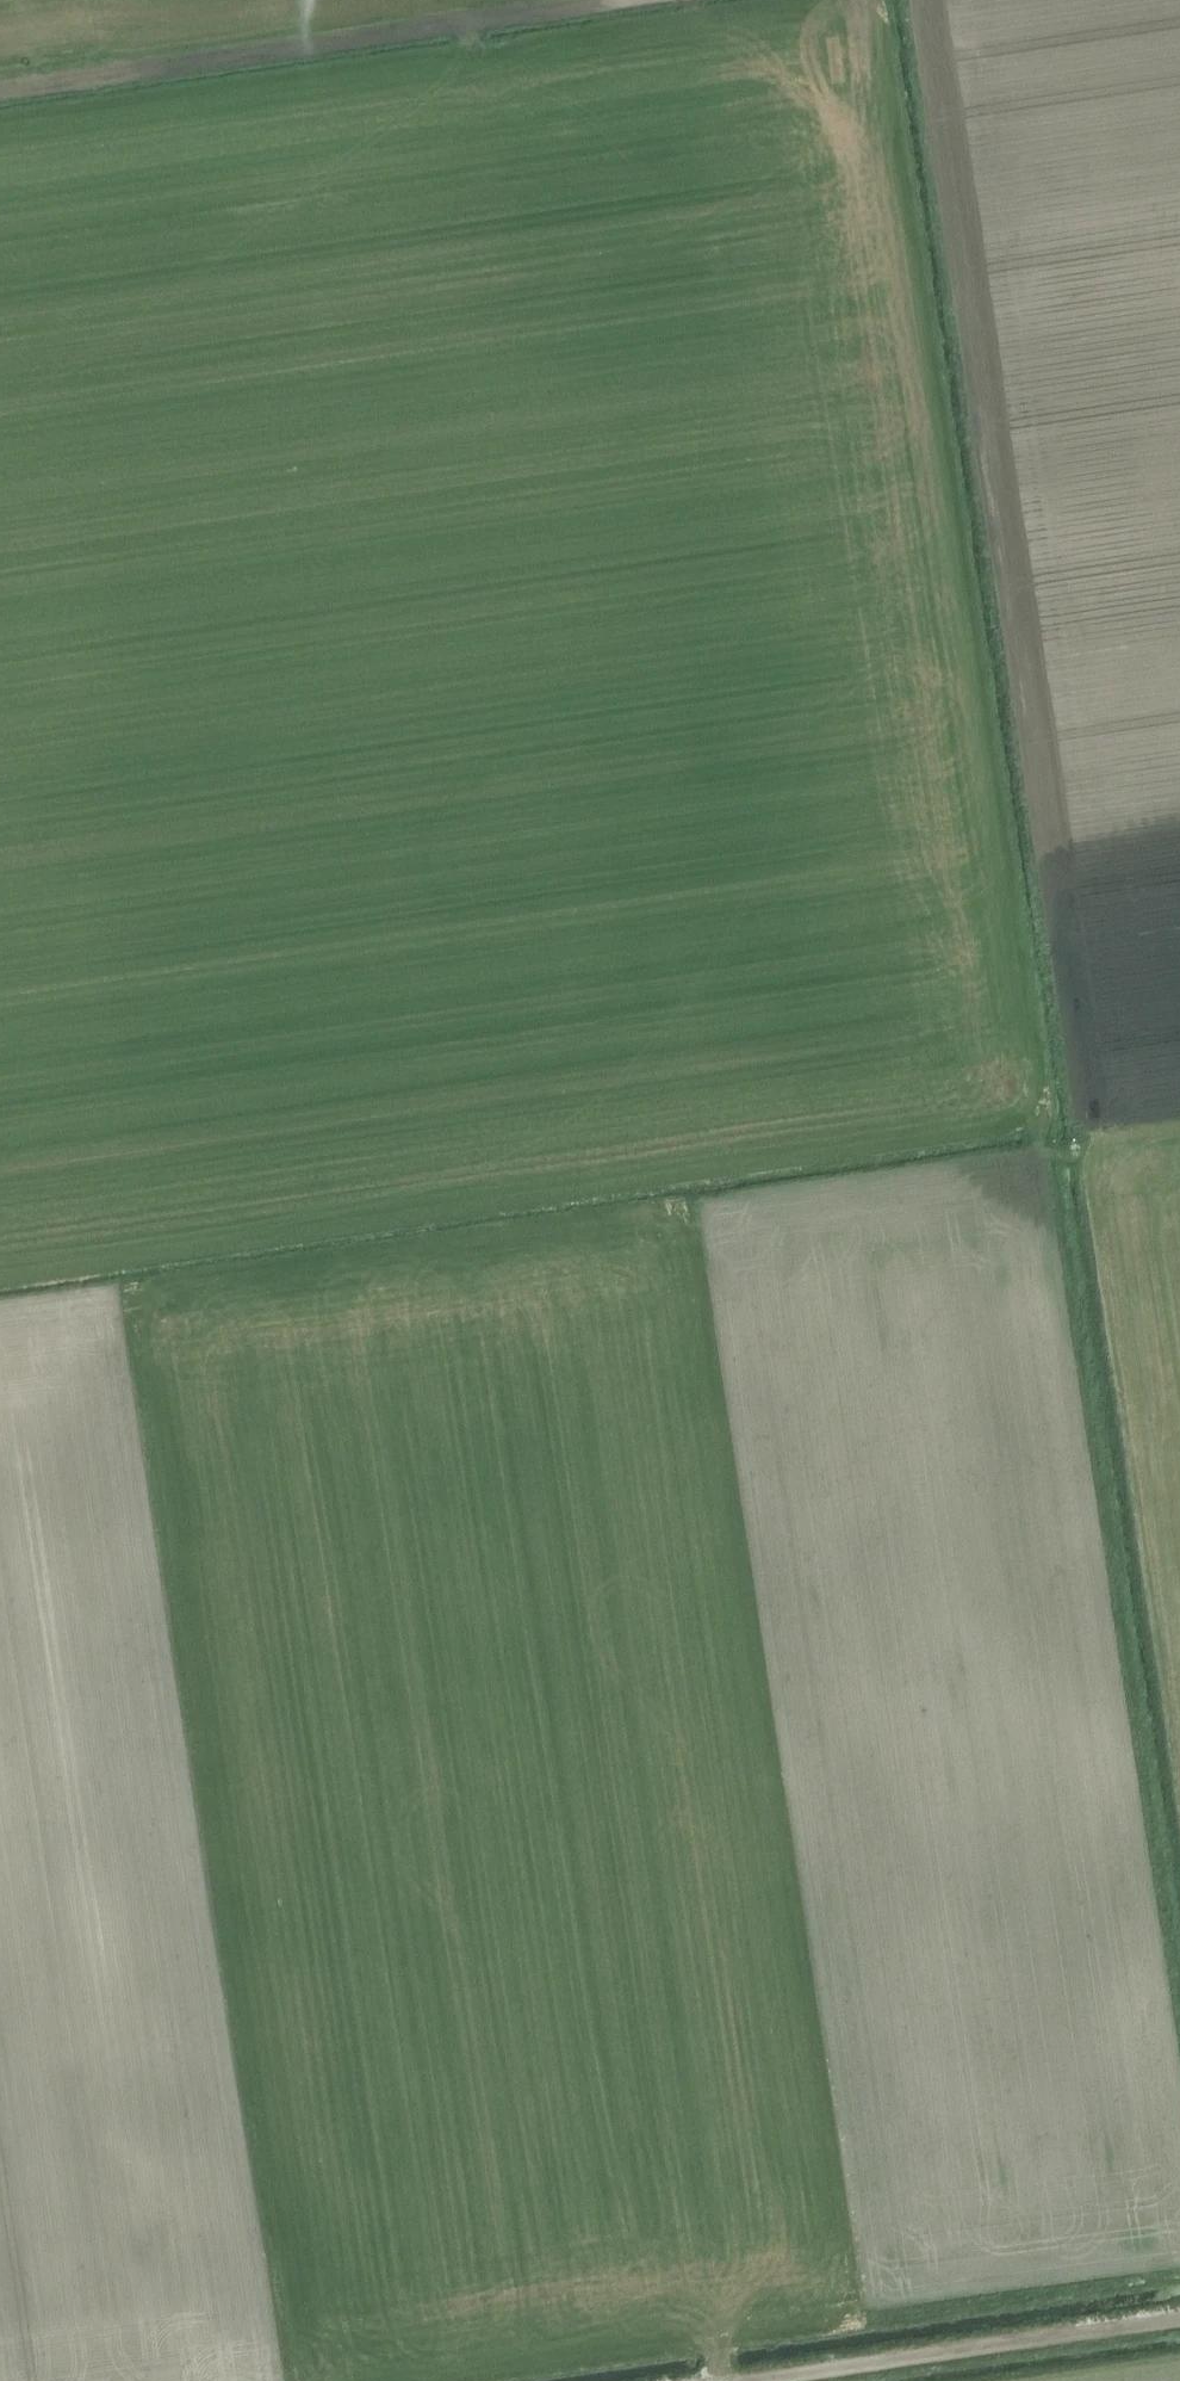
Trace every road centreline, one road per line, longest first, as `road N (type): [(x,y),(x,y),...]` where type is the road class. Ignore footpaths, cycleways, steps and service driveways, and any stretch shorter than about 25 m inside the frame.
road 1 (track): [(546,0),(0,81)]
road 2 (track): [(1179,2320),(768,2380)]

